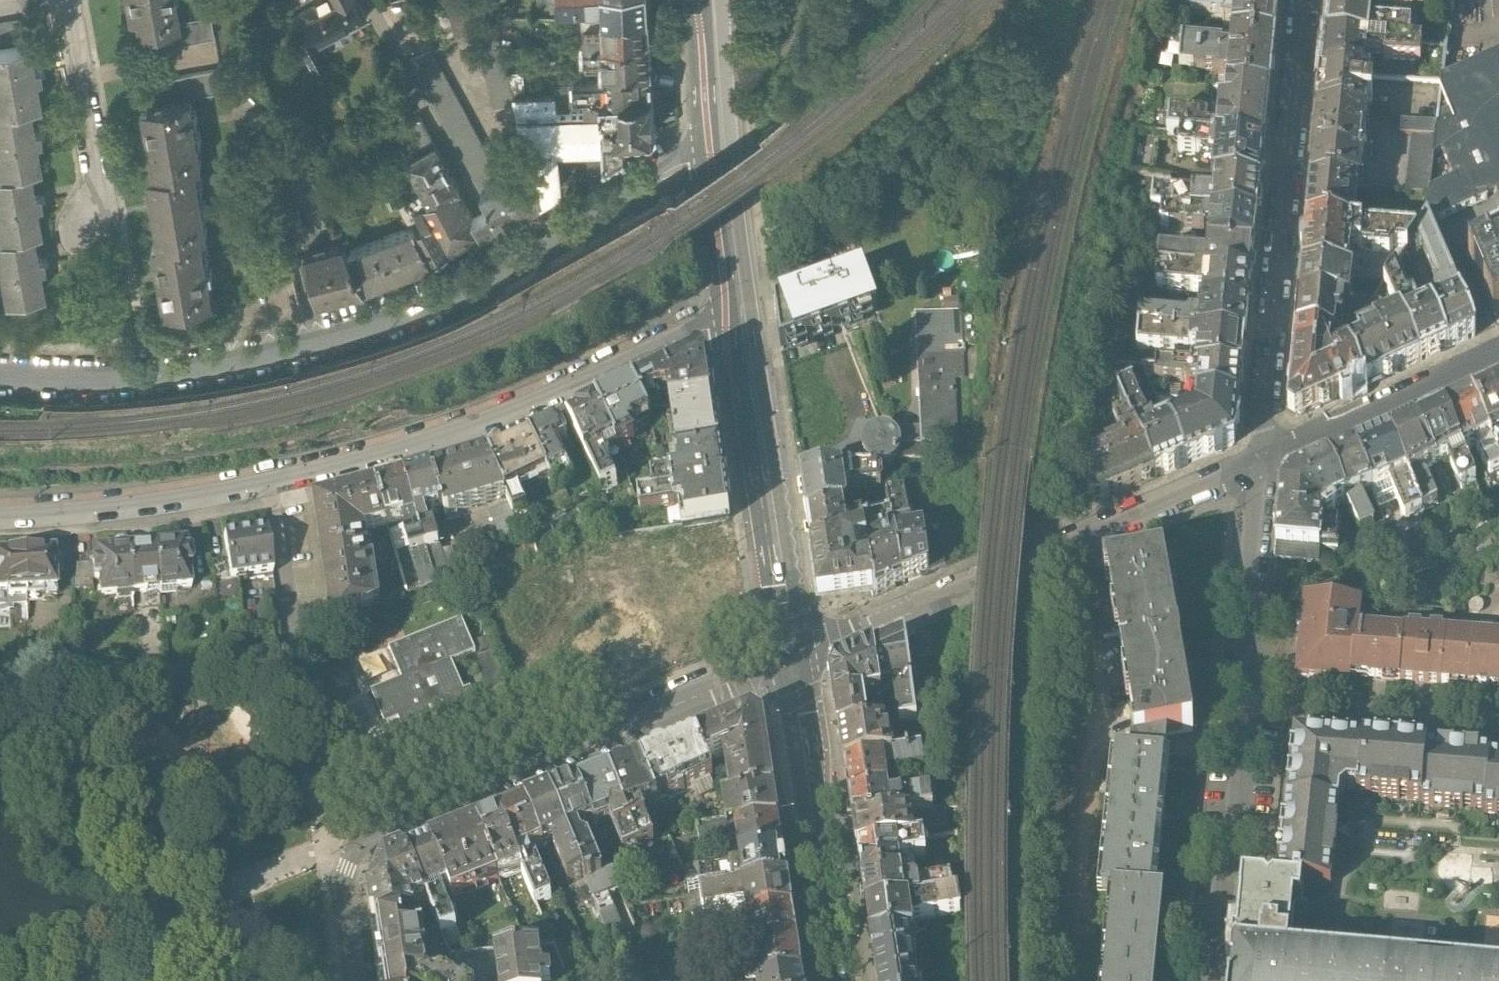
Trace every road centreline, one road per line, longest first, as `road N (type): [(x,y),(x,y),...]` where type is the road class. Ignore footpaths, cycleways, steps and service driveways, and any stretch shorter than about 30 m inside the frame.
road 1 (residential): [(743,314),(699,321),(474,422),(379,454),(124,505),(0,514)]
road 2 (residential): [(723,154),(672,174),(507,271),(367,330),(151,374),(0,369)]
road 3 (residential): [(792,645),(389,817),(349,865),(360,980)]
road 4 (residential): [(1262,445),(1245,694),(1209,980)]
road 5 (residential): [(792,645),(1262,445)]
road 6 (residential): [(1304,0),(1262,445)]
road 7 (primary): [(792,645),(840,980)]
road 8 (primary): [(743,314),(792,645)]
road 9 (residential): [(1262,445),(1498,340)]
road 10 (residential): [(63,0),(96,177),(93,218)]
road 11 (primary): [(723,154),(743,314)]
road 12 (primary): [(713,3),(723,154)]

